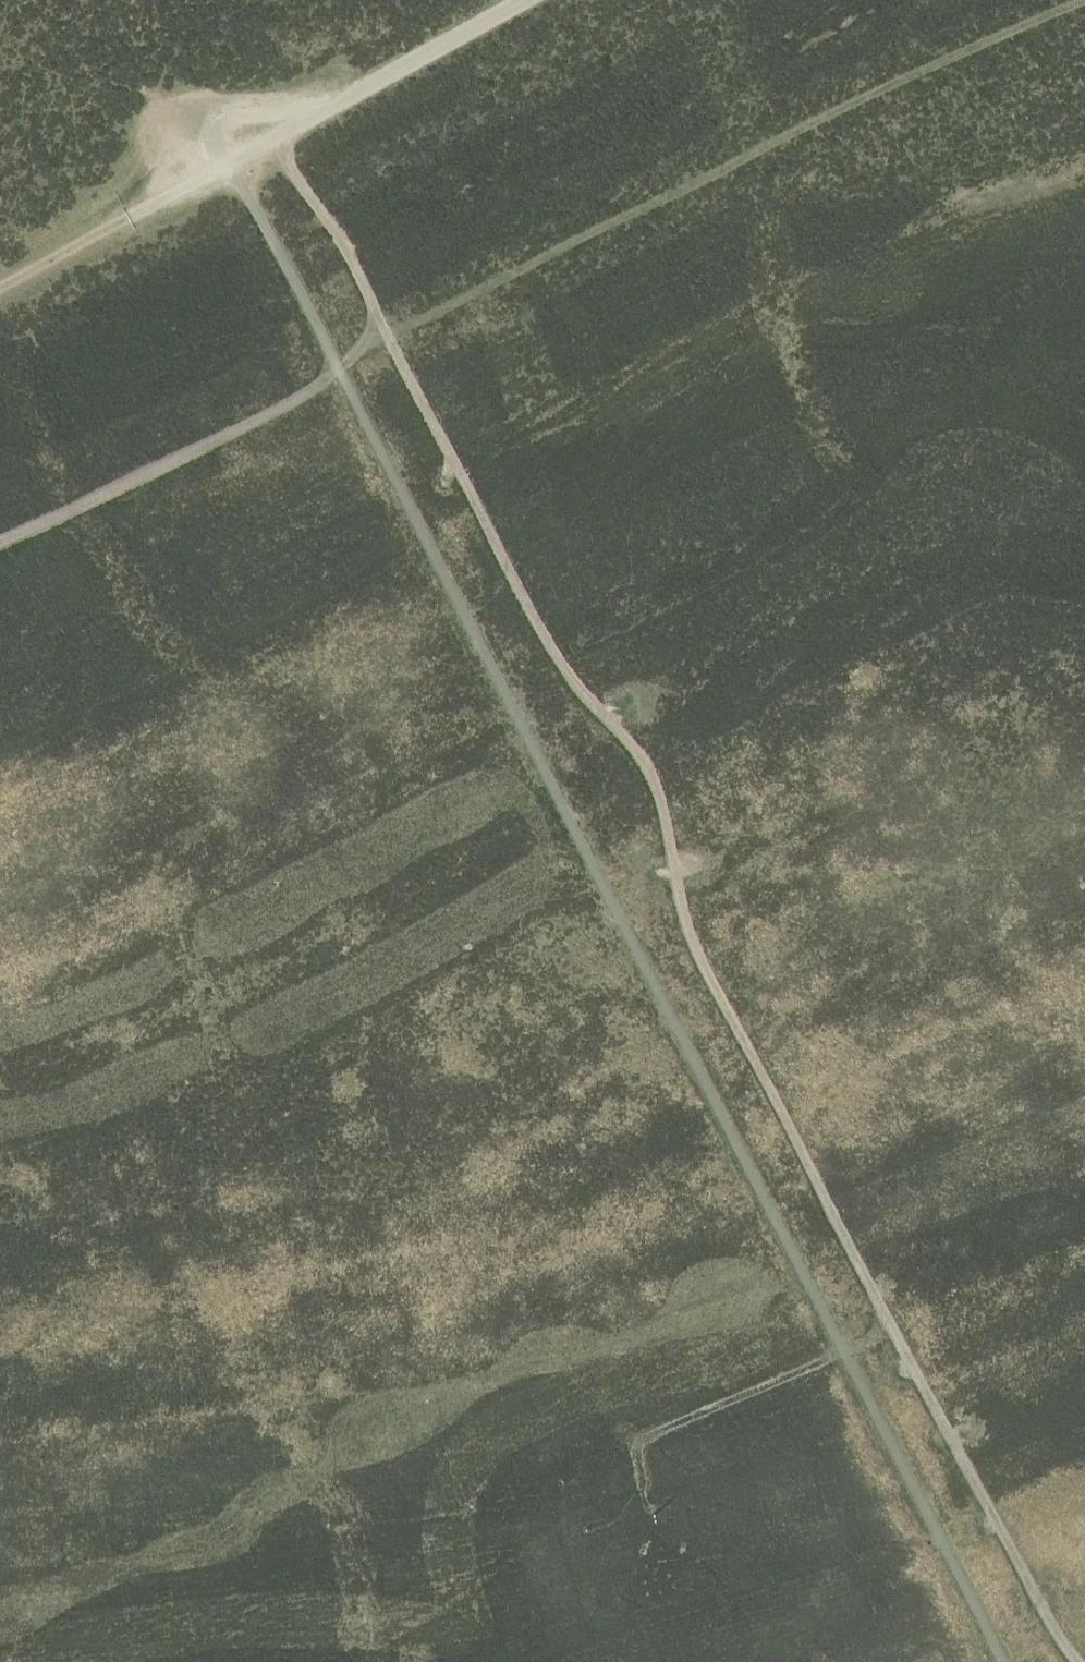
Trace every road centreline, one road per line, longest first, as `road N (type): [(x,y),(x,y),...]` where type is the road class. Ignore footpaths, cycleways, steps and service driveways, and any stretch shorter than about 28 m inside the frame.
road 1 (track): [(1073,1661),(927,1404),(666,895),(662,813),(650,774),(578,694),(529,619),(336,233),(258,147)]
road 2 (track): [(0,286),(221,162)]
road 3 (unclassified): [(521,0),(342,101)]
road 4 (unclassified): [(342,101),(227,115),(216,123),(214,151),(221,162),(231,162)]
road 5 (unclassified): [(342,101),(231,162)]

